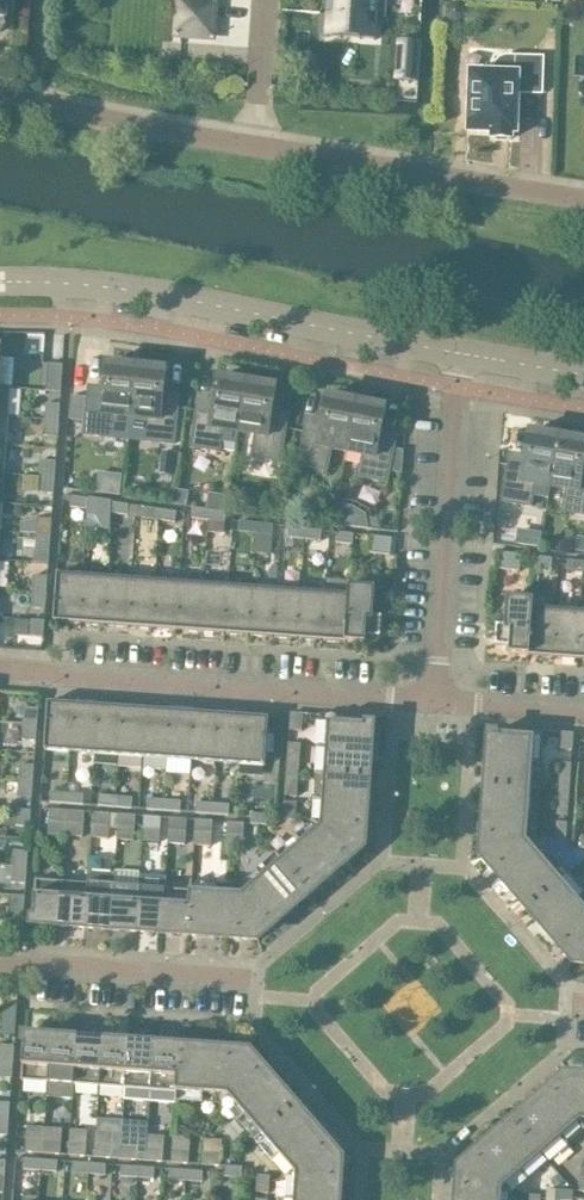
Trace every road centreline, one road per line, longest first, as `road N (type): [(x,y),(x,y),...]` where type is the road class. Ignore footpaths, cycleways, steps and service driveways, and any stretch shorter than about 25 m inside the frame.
road 1 (residential): [(583,200),(0,96)]
road 2 (residential): [(460,354),(88,282),(0,281)]
road 3 (residential): [(434,699),(0,671)]
road 4 (residential): [(434,699),(460,354)]
road 5 (residential): [(260,982),(0,964)]
road 6 (residential): [(583,711),(434,699)]
road 7 (residential): [(583,375),(460,354)]

